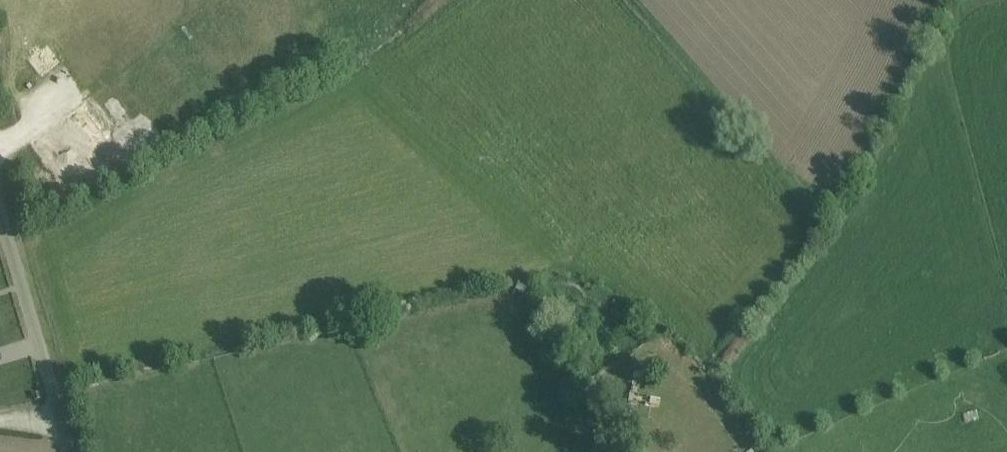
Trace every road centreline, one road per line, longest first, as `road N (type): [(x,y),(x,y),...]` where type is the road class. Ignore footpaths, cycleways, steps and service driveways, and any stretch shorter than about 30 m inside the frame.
road 1 (unclassified): [(70,451),(0,214)]

